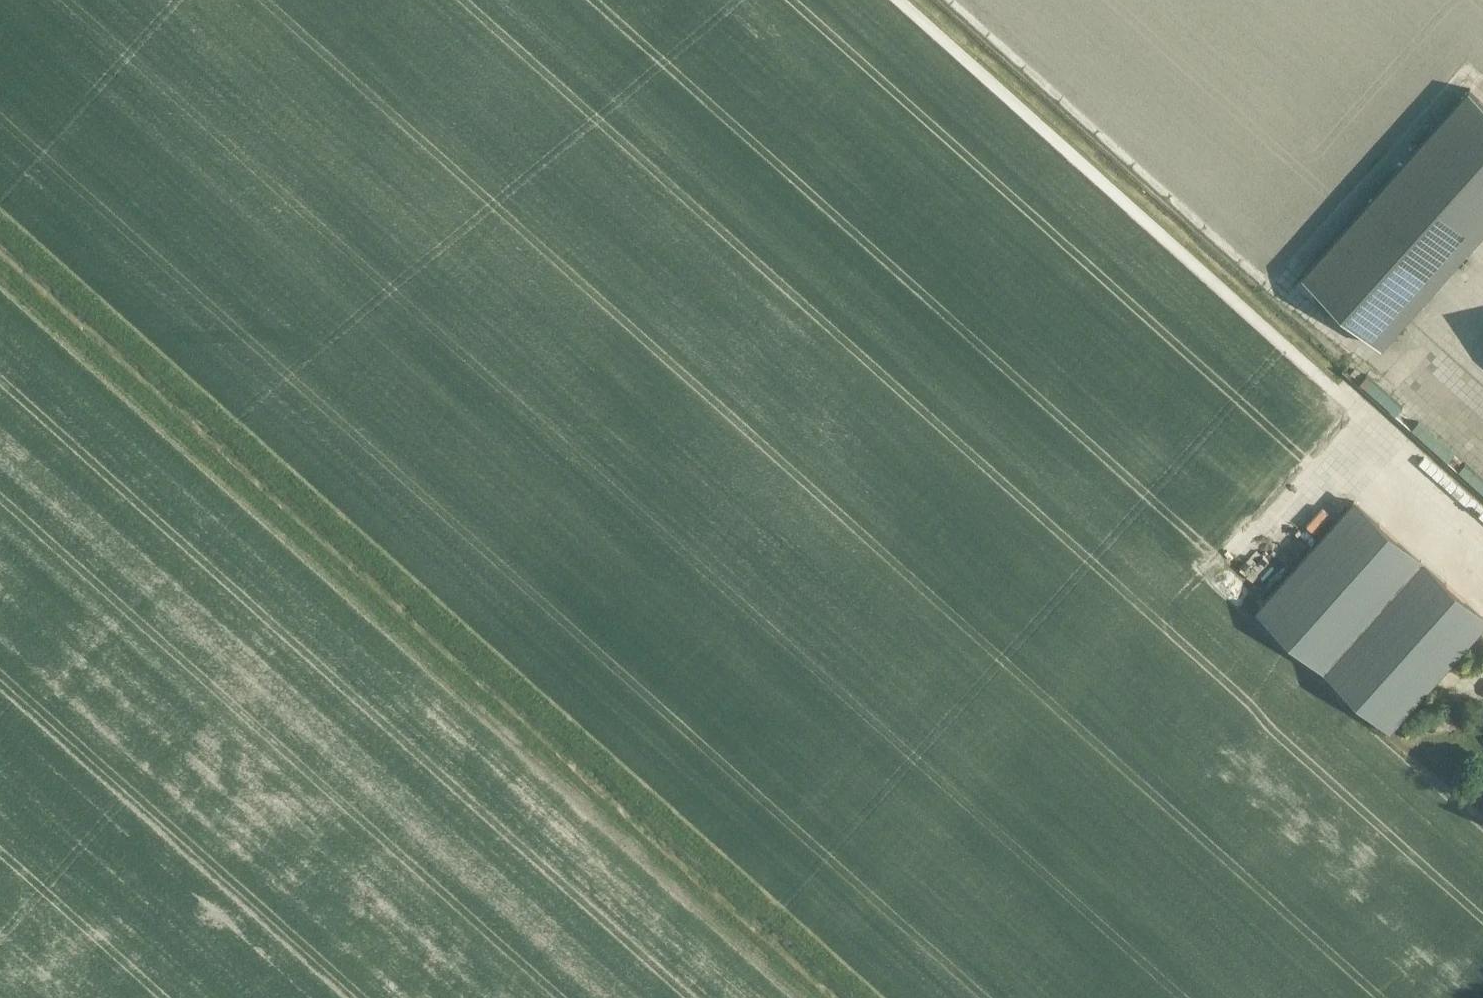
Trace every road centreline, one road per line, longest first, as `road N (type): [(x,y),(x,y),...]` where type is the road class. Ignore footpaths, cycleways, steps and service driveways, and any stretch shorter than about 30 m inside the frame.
road 1 (track): [(1447,341),(1366,360),(1265,281),(950,0)]
road 2 (track): [(899,0),(1346,402)]

